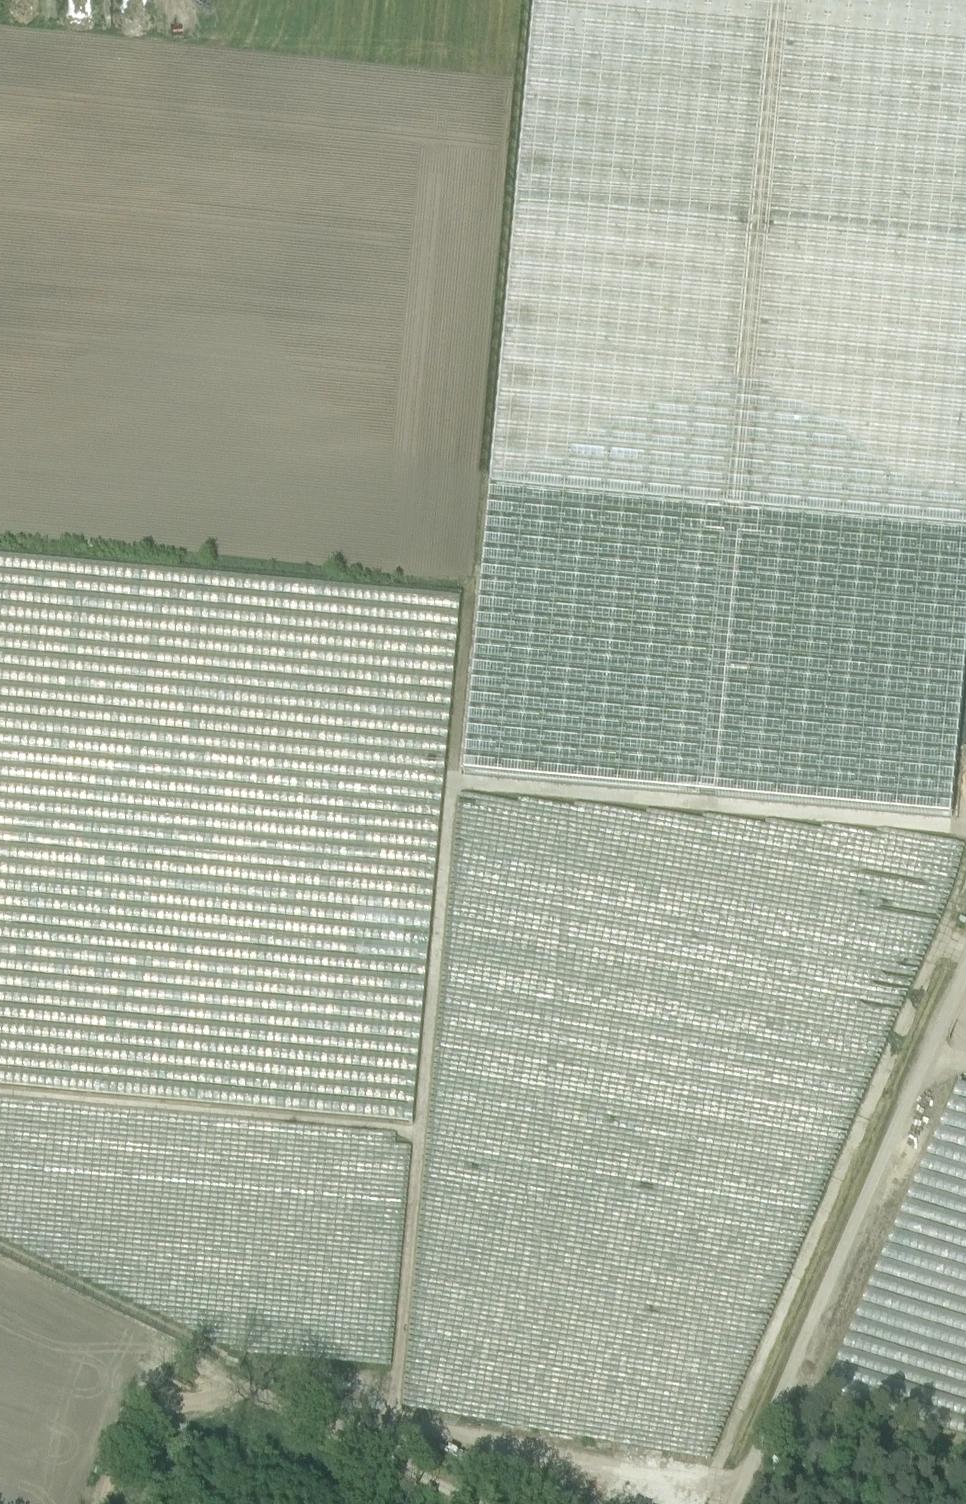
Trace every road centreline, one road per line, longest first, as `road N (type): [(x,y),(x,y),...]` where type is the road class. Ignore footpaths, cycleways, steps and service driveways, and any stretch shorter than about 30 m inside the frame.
road 1 (track): [(742,1503),(912,1096)]
road 2 (unclassified): [(912,1096),(965,969)]

